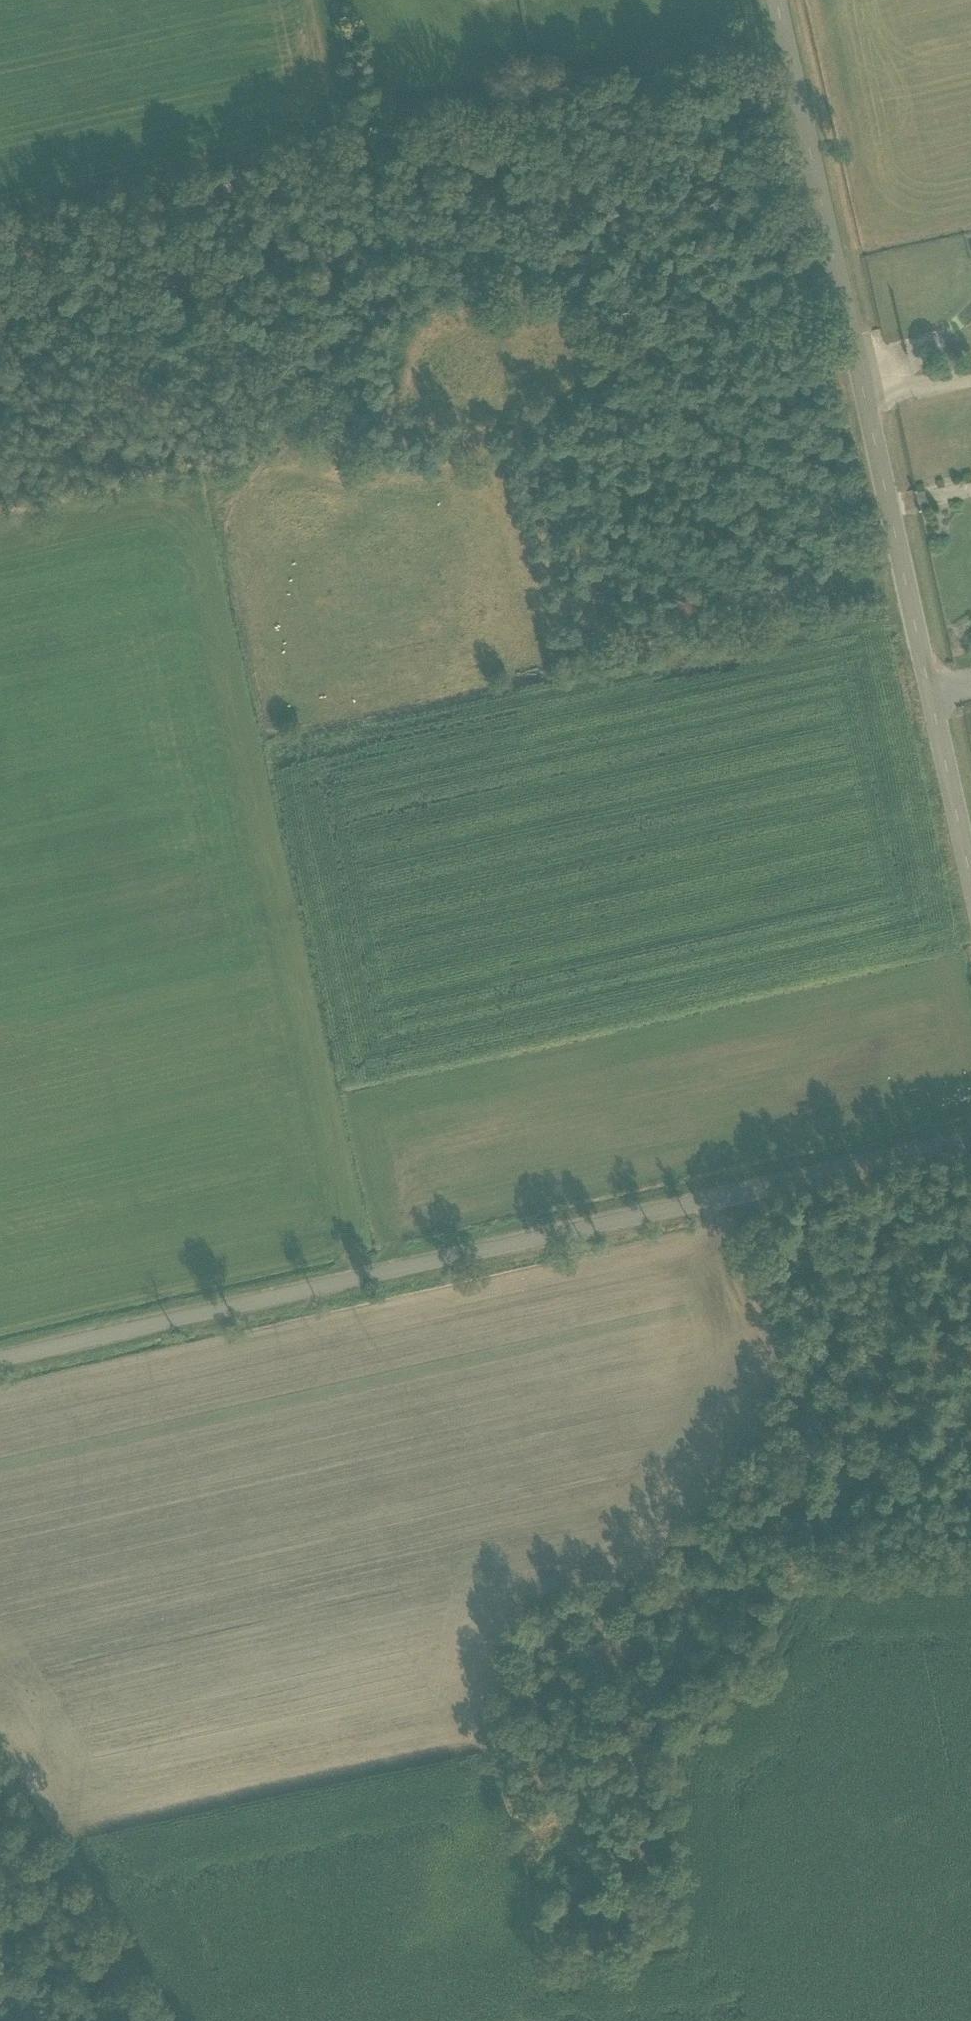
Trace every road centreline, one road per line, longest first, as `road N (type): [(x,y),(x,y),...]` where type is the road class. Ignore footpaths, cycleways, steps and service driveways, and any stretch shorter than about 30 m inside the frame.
road 1 (unclassified): [(0,1360),(970,1146)]
road 2 (unclassified): [(970,845),(786,0)]

